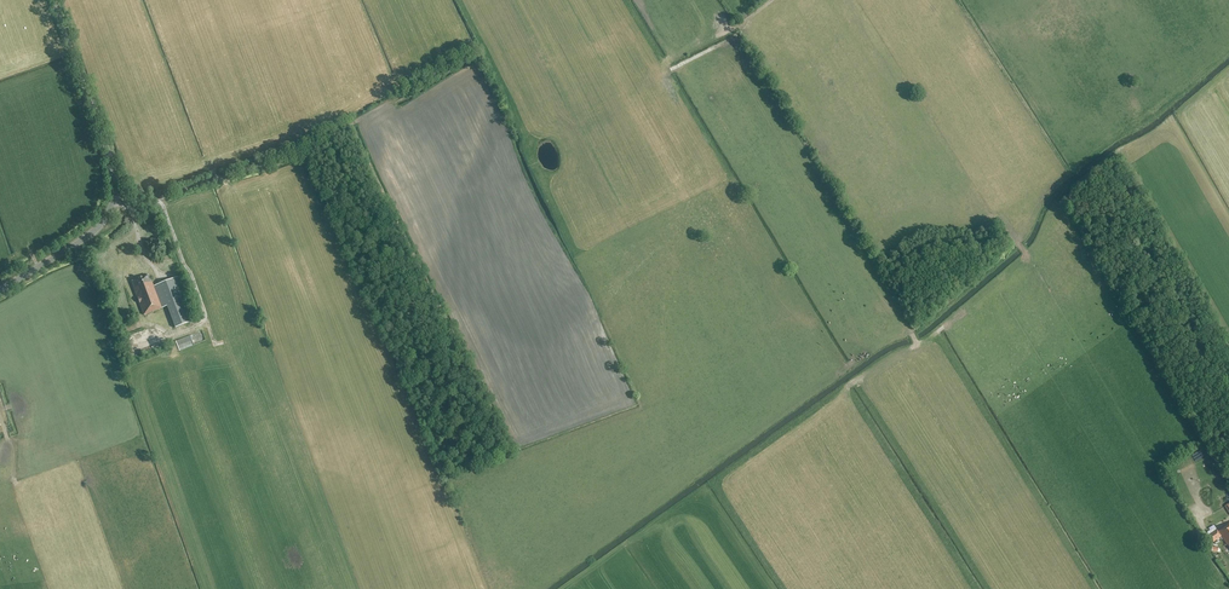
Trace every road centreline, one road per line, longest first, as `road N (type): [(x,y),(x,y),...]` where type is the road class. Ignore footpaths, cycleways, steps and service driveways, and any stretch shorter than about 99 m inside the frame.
road 1 (tertiary): [(0,290),(92,233),(115,194),(114,170),(53,0)]
road 2 (track): [(772,0),(734,38),(668,71)]

